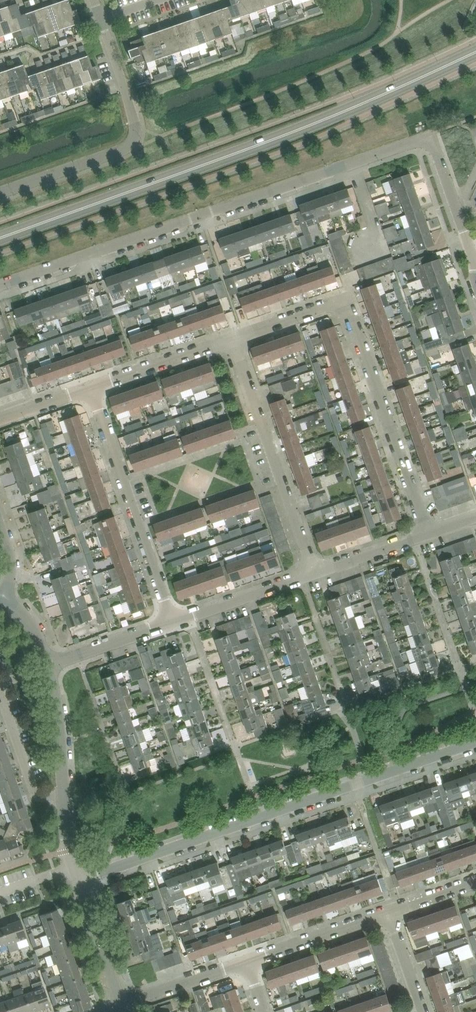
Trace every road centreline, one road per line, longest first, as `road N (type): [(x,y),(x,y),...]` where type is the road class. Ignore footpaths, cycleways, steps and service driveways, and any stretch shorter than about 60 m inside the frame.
road 1 (tertiary): [(0,238),(332,117),(475,52)]
road 2 (residential): [(0,286),(428,141)]
road 3 (residential): [(78,880),(475,742)]
road 4 (residential): [(0,193),(133,141),(137,127),(101,19)]
road 5 (residential): [(314,573),(233,338)]
road 6 (residential): [(173,622),(93,388)]
road 7 (residential): [(428,533),(344,305)]
road 8 (residential): [(475,286),(472,252),(428,141)]
road 9 (residential): [(247,962),(389,912)]
road 10 (residential): [(173,622),(314,573)]
road 11 (residential): [(93,388),(233,338)]
road 12 (residential): [(63,796),(34,790),(0,688)]
road 13 (residential): [(120,1005),(247,962)]
road 14 (residential): [(48,666),(173,622)]
road 15 (residential): [(120,1005),(78,880)]
road 16 (residential): [(63,796),(48,666)]
road 17 (residential): [(314,573),(428,533)]

